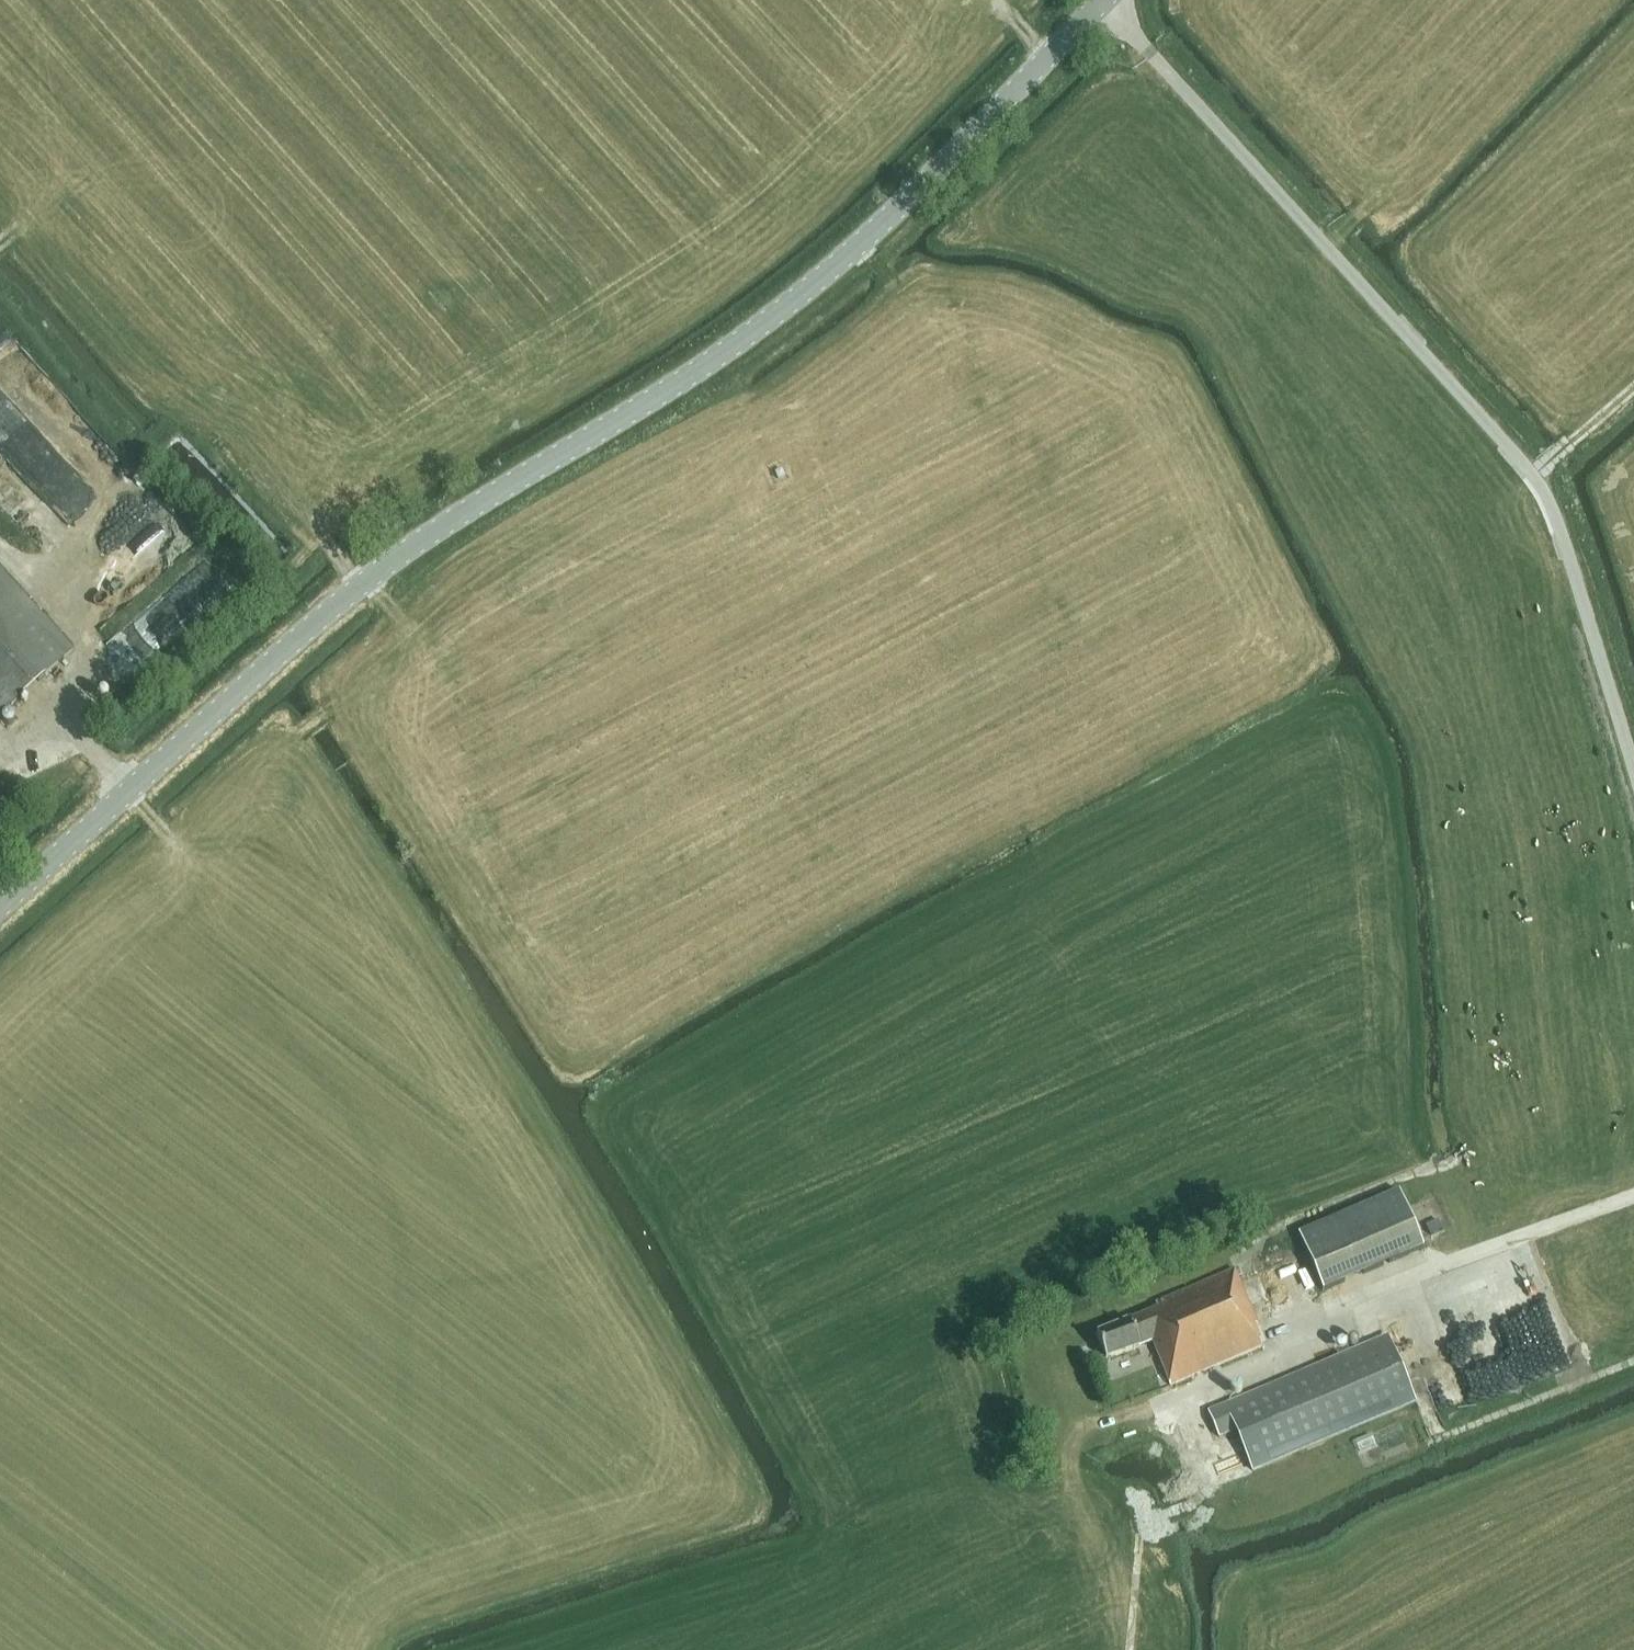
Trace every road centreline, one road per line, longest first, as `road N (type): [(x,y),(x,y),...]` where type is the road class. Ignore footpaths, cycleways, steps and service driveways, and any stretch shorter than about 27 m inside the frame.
road 1 (tertiary): [(0,909),(361,583),(711,361),(818,280),(1106,0)]
road 2 (unclassified): [(1633,768),(1570,558),(1527,468),(1106,0)]

